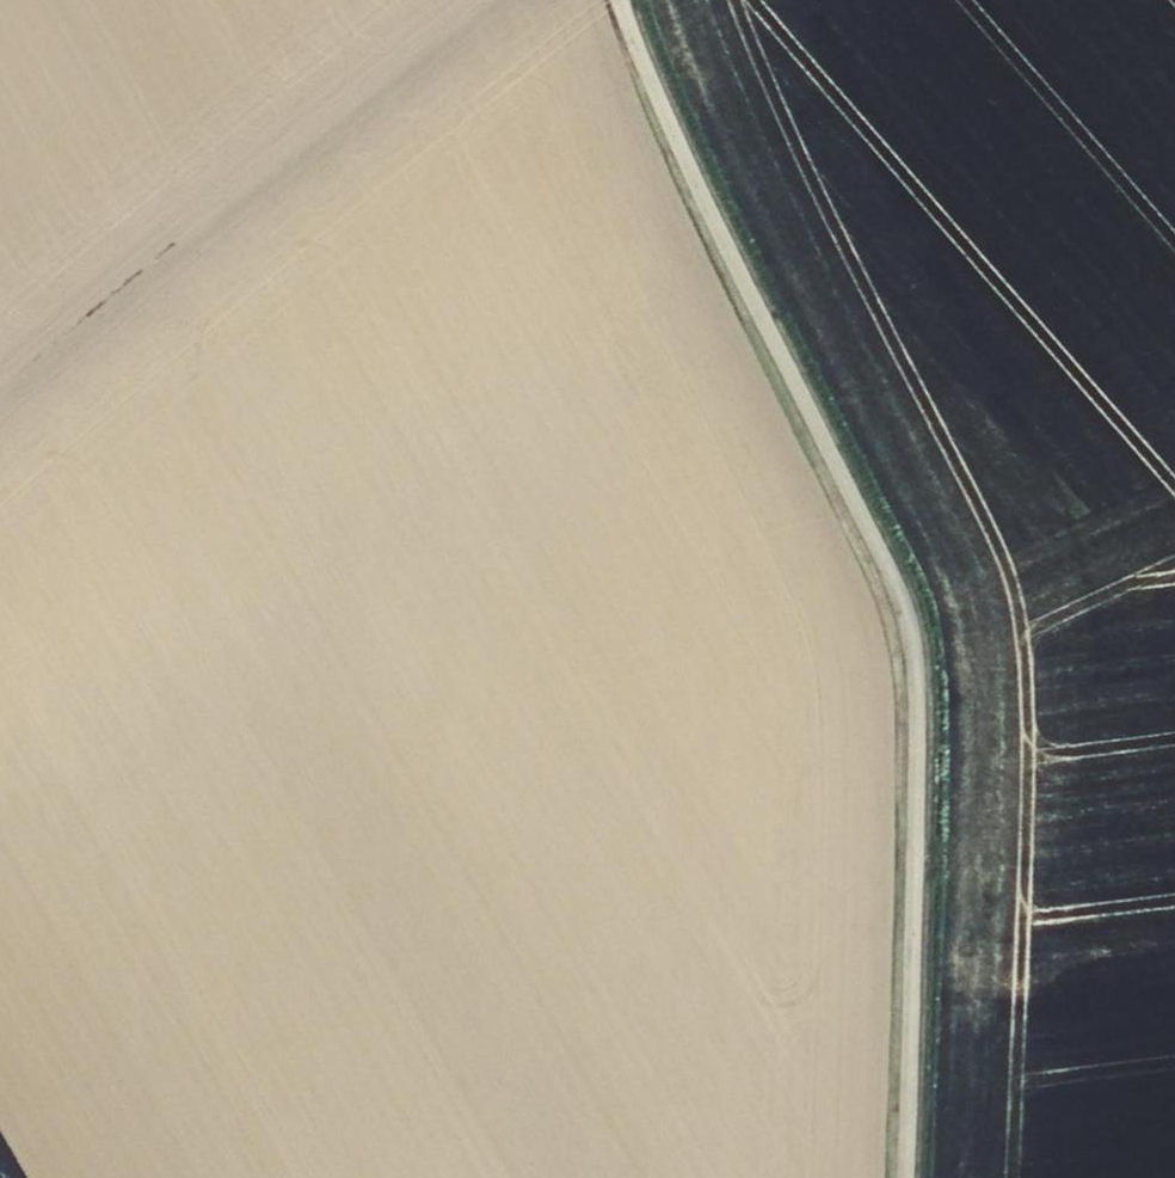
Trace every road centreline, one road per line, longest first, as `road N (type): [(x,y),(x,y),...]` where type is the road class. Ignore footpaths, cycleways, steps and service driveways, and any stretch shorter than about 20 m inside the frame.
road 1 (unclassified): [(622,0),(694,174),(906,612),(919,760),(906,1177)]

